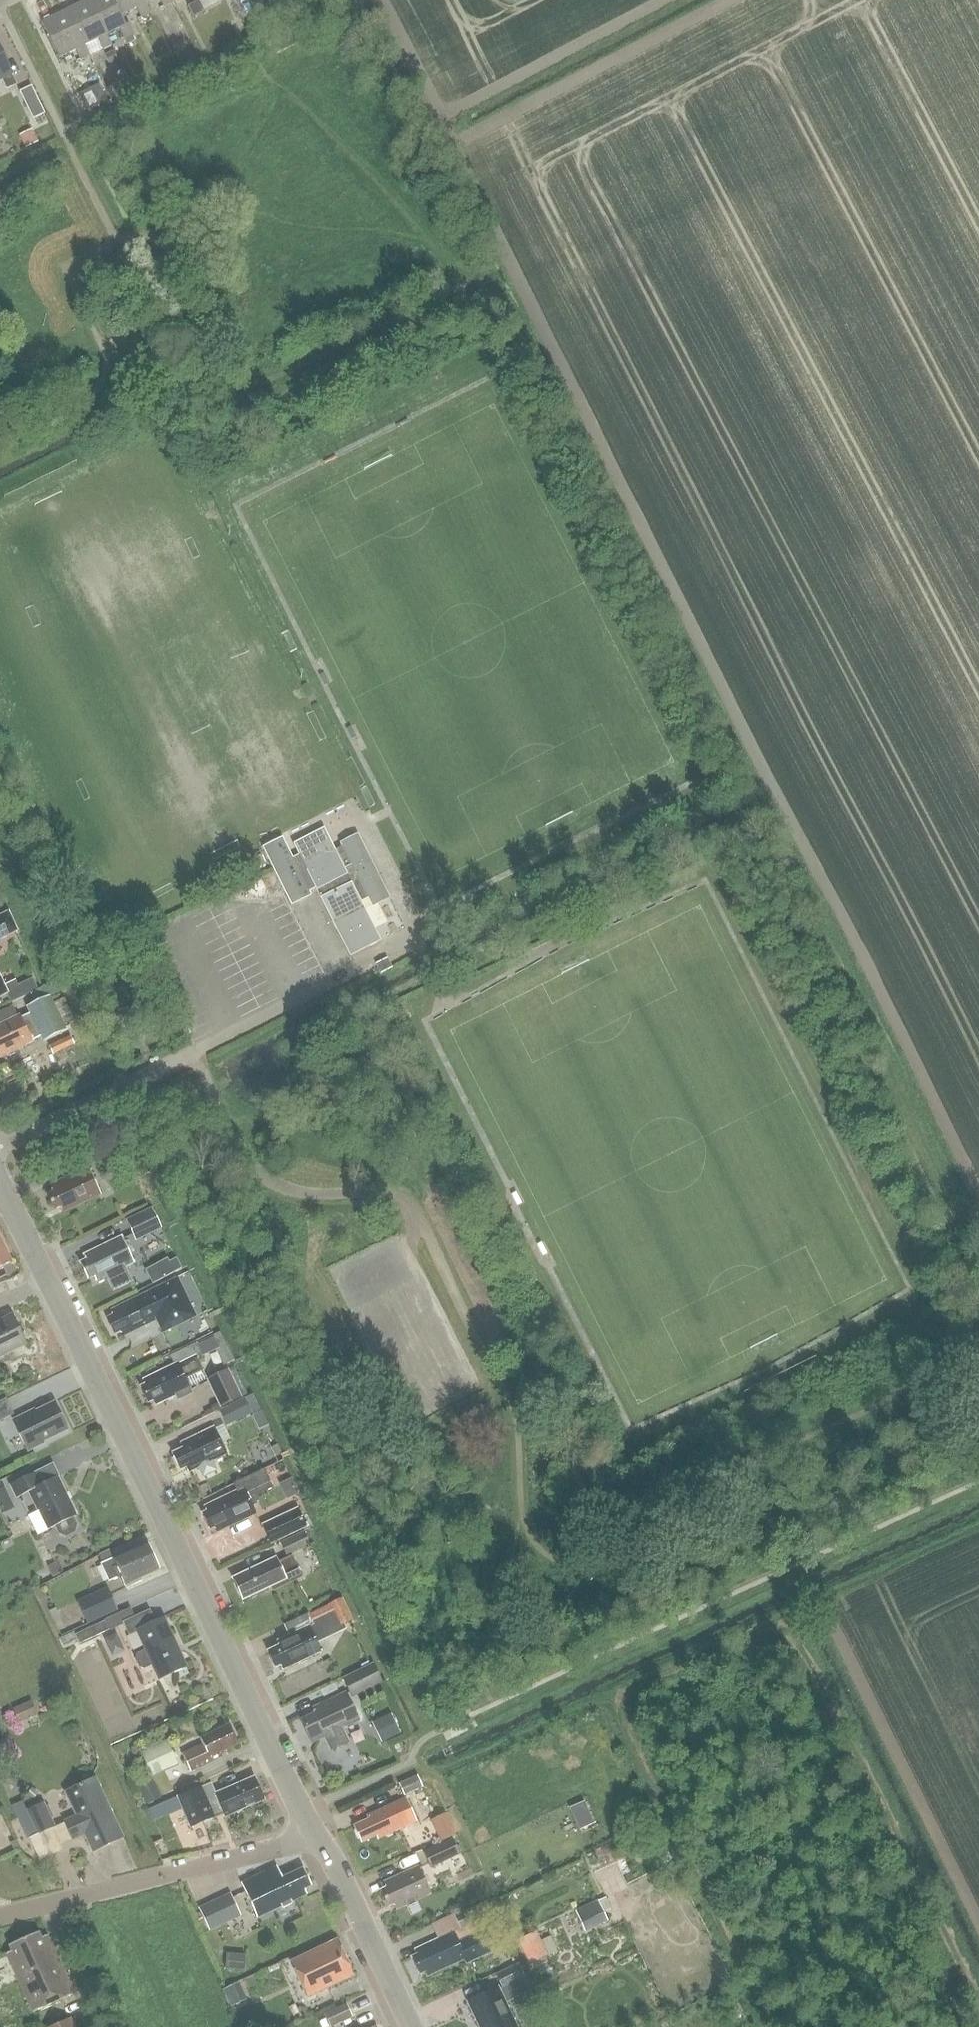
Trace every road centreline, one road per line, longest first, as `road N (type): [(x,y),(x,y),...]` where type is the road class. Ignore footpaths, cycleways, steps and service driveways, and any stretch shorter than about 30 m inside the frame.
road 1 (tertiary): [(319,1838),(4,1181)]
road 2 (unclassified): [(0,1917),(319,1838)]
road 3 (tertiary): [(408,2026),(319,1838)]

